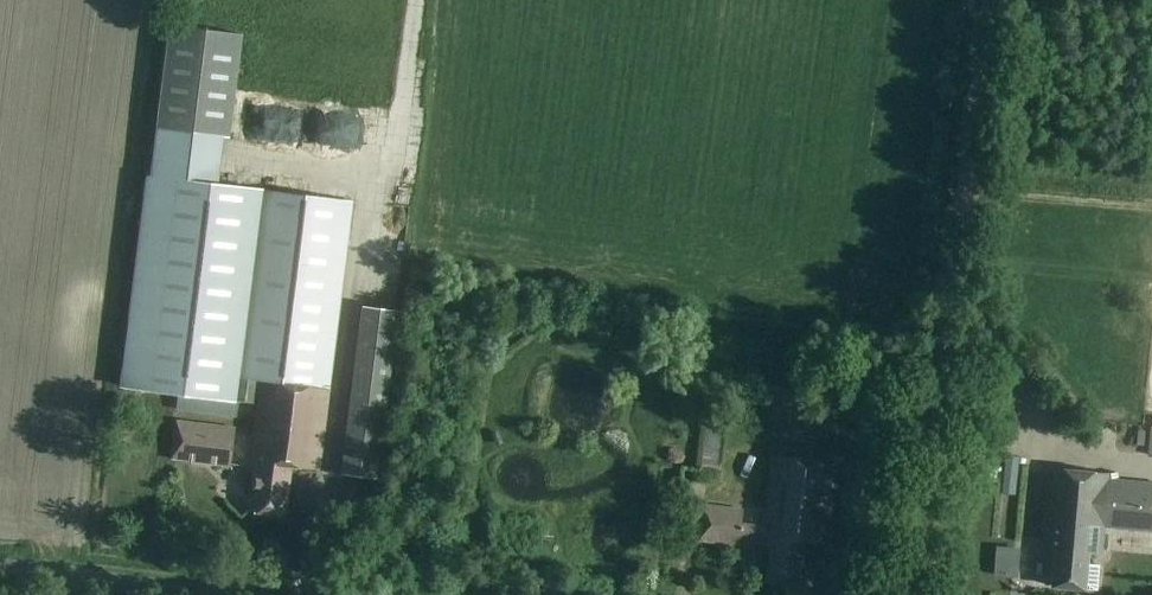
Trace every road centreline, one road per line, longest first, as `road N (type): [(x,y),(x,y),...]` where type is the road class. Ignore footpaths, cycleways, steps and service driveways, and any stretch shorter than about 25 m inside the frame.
road 1 (unclassified): [(911,594),(987,0)]
road 2 (unclassified): [(223,594),(0,566)]

